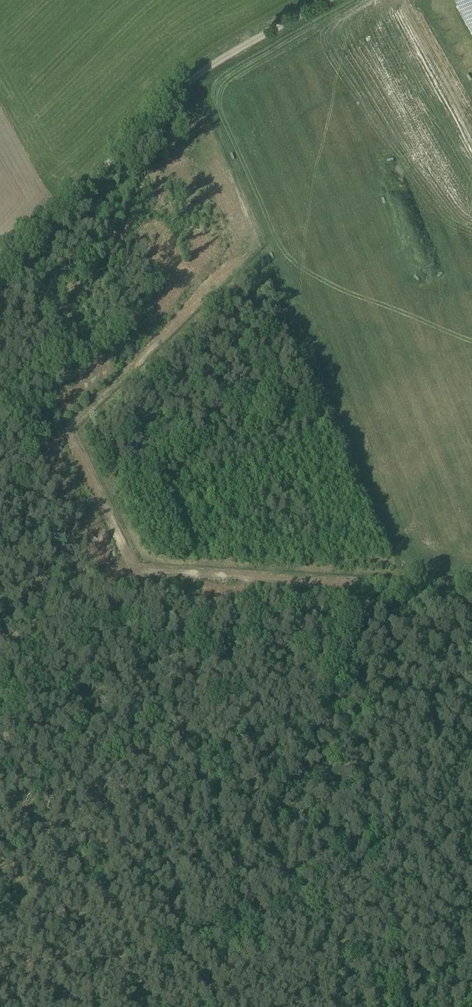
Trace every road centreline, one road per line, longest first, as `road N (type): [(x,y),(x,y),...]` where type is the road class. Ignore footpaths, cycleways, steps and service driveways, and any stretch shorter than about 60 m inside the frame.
road 1 (track): [(0,805),(312,698),(342,679),(350,640),(372,614),(471,598)]
road 2 (track): [(309,0),(200,63),(0,268)]

